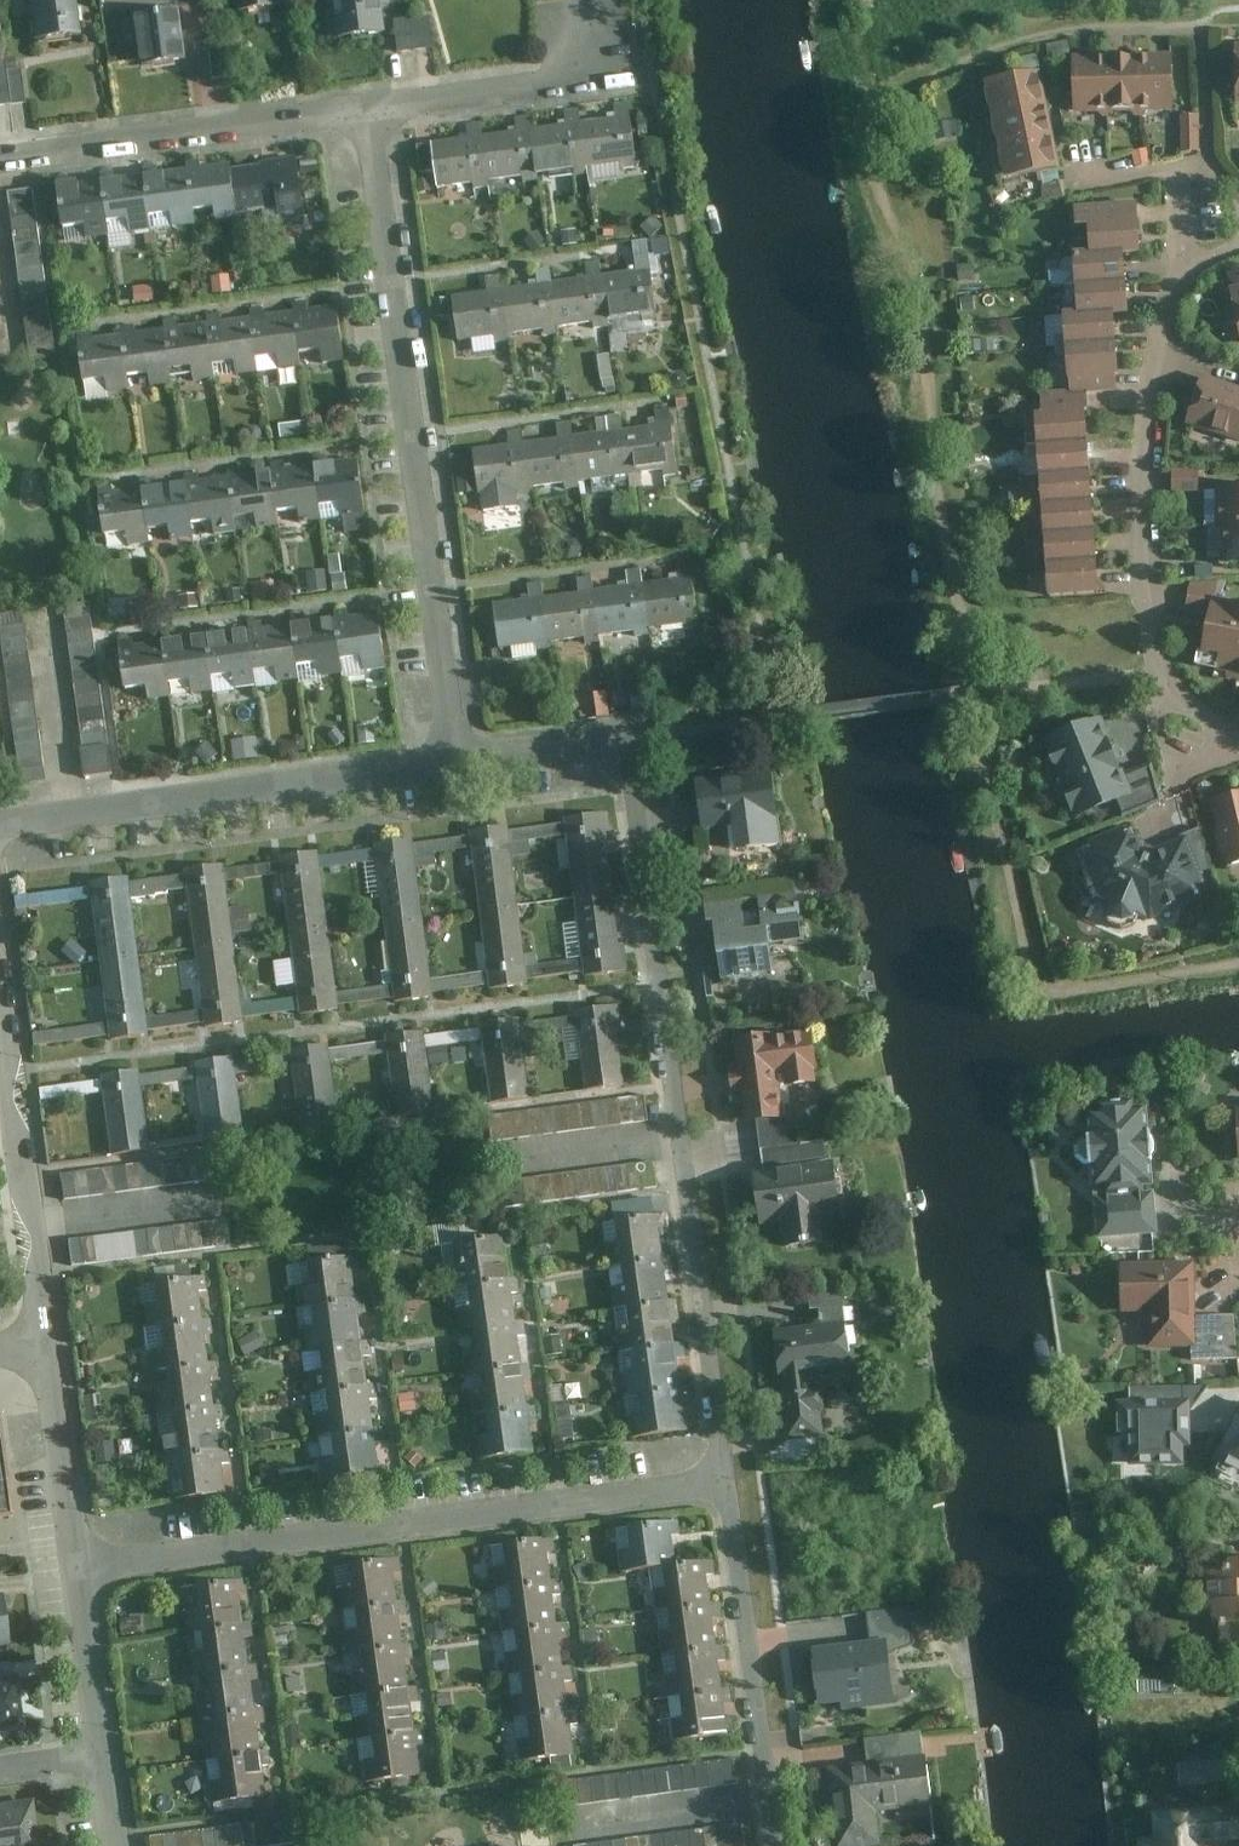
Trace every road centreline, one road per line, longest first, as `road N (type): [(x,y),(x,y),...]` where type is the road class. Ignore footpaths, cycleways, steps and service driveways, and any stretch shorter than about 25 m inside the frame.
road 1 (residential): [(626,738),(727,1484)]
road 2 (residential): [(370,108),(457,763)]
road 3 (residential): [(727,1484),(79,1570)]
road 4 (residential): [(1187,266),(1164,317),(1147,418),(1145,563),(1168,696),(1238,734)]
road 5 (residential): [(457,763),(0,824)]
road 6 (residential): [(370,108),(0,158)]
road 7 (residential): [(0,975),(49,1344)]
road 8 (residential): [(727,1484),(777,1845)]
road 9 (residential): [(580,0),(587,77),(370,108)]
road 10 (residential): [(49,1344),(79,1570)]
road 11 (residential): [(79,1570),(103,1754)]
road 12 (residential): [(1187,266),(1180,169),(1093,175)]
road 13 (residential): [(626,738),(457,763)]

